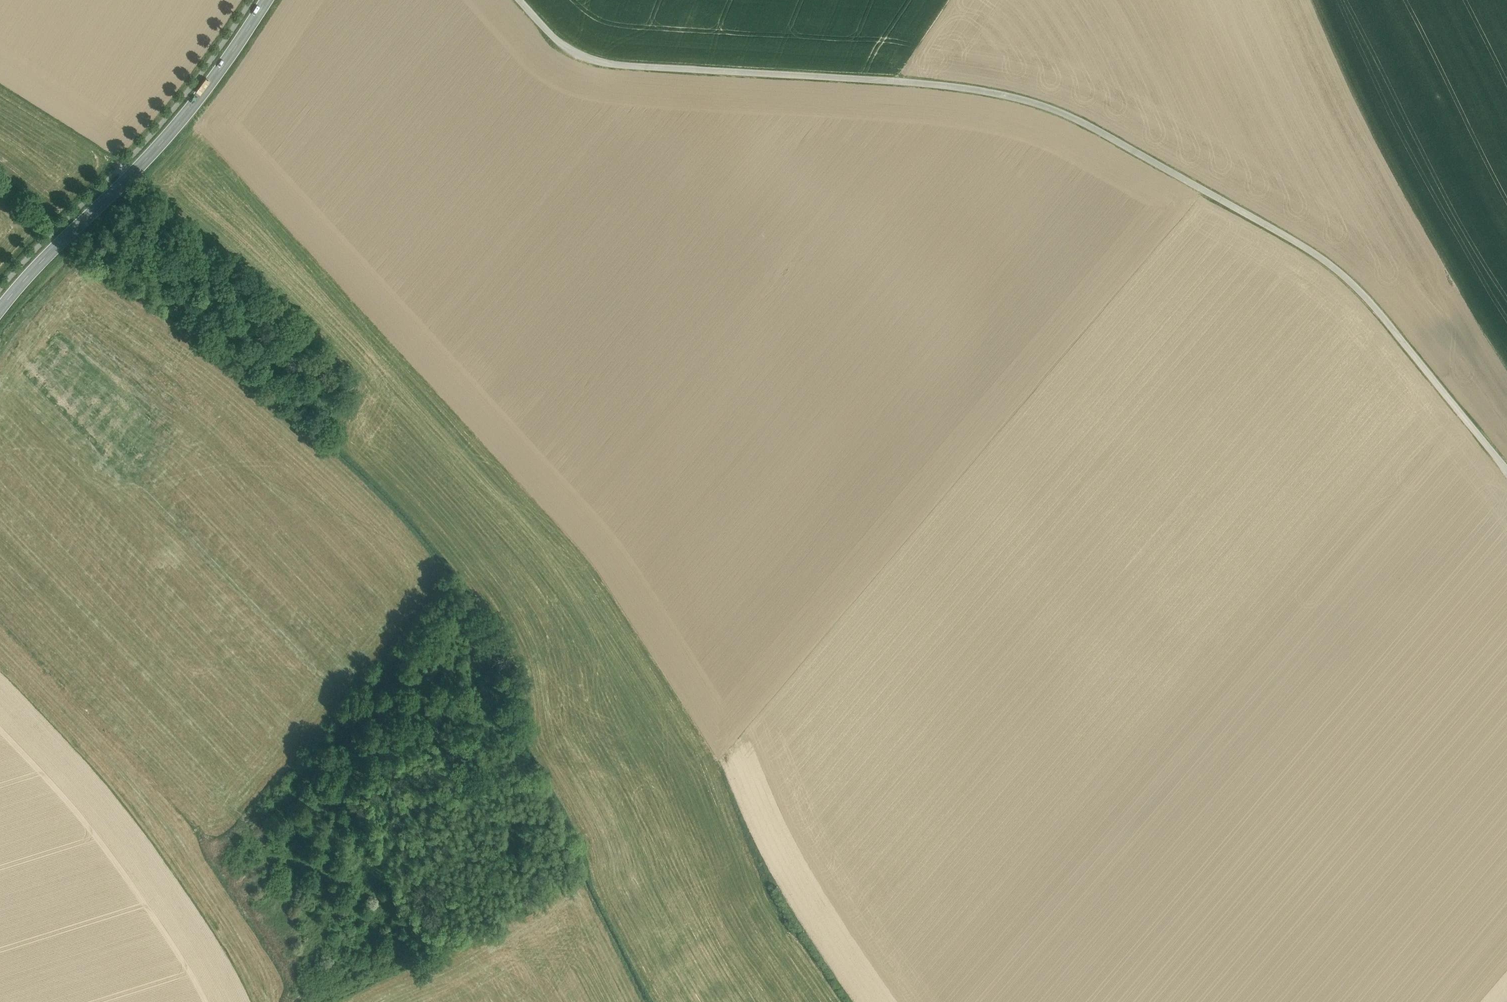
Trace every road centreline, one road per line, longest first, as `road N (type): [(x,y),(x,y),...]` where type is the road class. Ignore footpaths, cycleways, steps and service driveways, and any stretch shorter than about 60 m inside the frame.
road 1 (unclassified): [(1506,470),(1376,305),(1294,240),(1138,151),(984,85),(601,63),(519,0)]
road 2 (secondary): [(0,310),(187,113),(267,0)]

